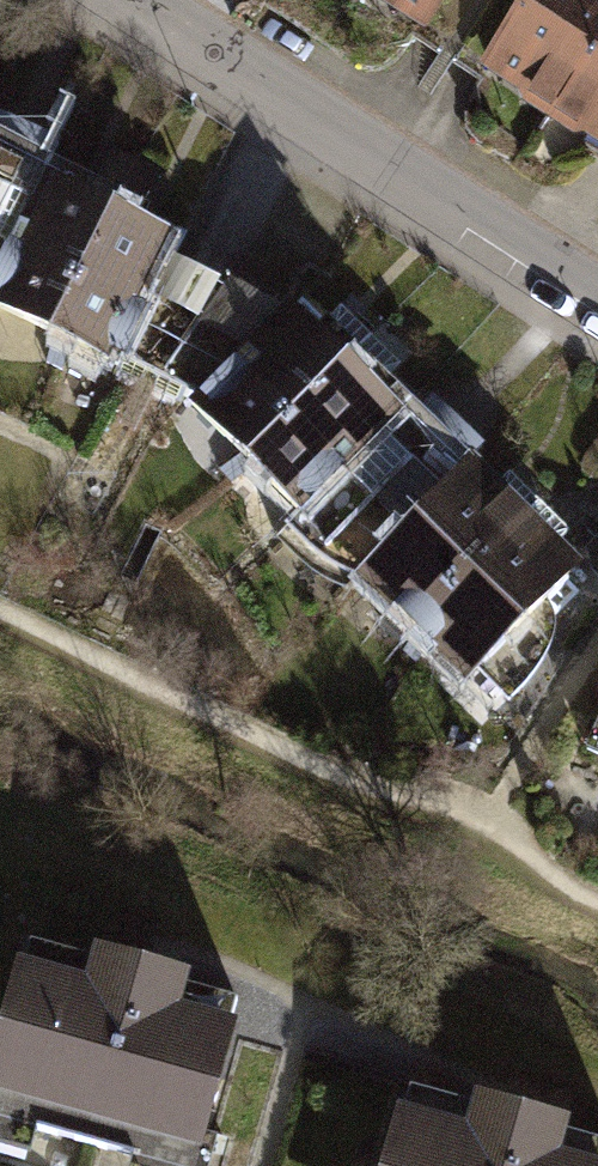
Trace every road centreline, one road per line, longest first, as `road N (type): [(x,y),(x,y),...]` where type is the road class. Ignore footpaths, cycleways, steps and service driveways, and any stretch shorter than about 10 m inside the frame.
road 1 (track): [(597,905),(559,889),(483,819),(431,803),(373,798),(0,618)]
road 2 (residential): [(597,313),(110,0)]

